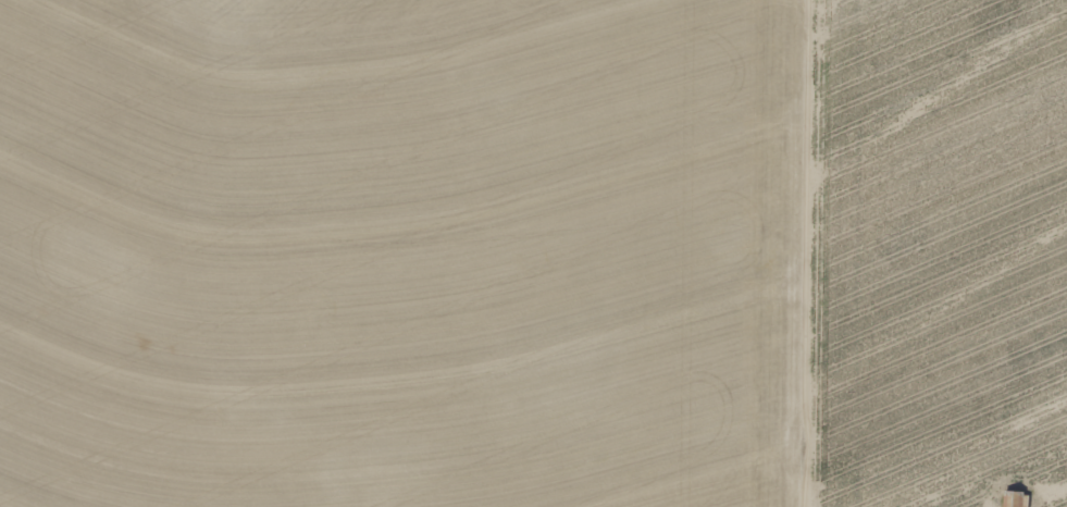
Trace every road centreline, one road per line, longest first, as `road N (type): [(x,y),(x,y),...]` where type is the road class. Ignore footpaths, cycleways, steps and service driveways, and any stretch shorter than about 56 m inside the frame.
road 1 (residential): [(844,506),(847,0)]

